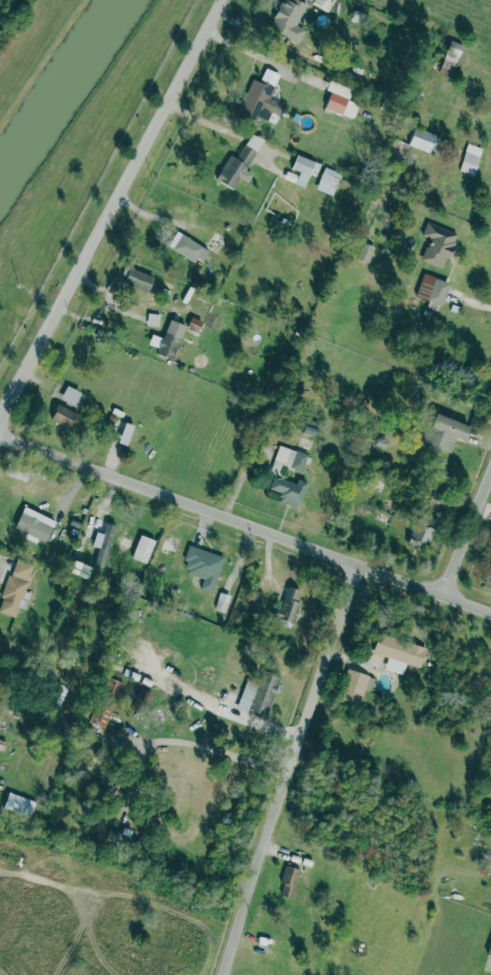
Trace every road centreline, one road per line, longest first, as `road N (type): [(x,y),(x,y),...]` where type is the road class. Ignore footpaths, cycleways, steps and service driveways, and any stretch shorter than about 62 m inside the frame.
road 1 (residential): [(490,614),(0,433)]
road 2 (secondary): [(0,425),(227,0)]
road 3 (residential): [(224,974),(360,567)]
road 4 (residential): [(445,597),(490,478)]

